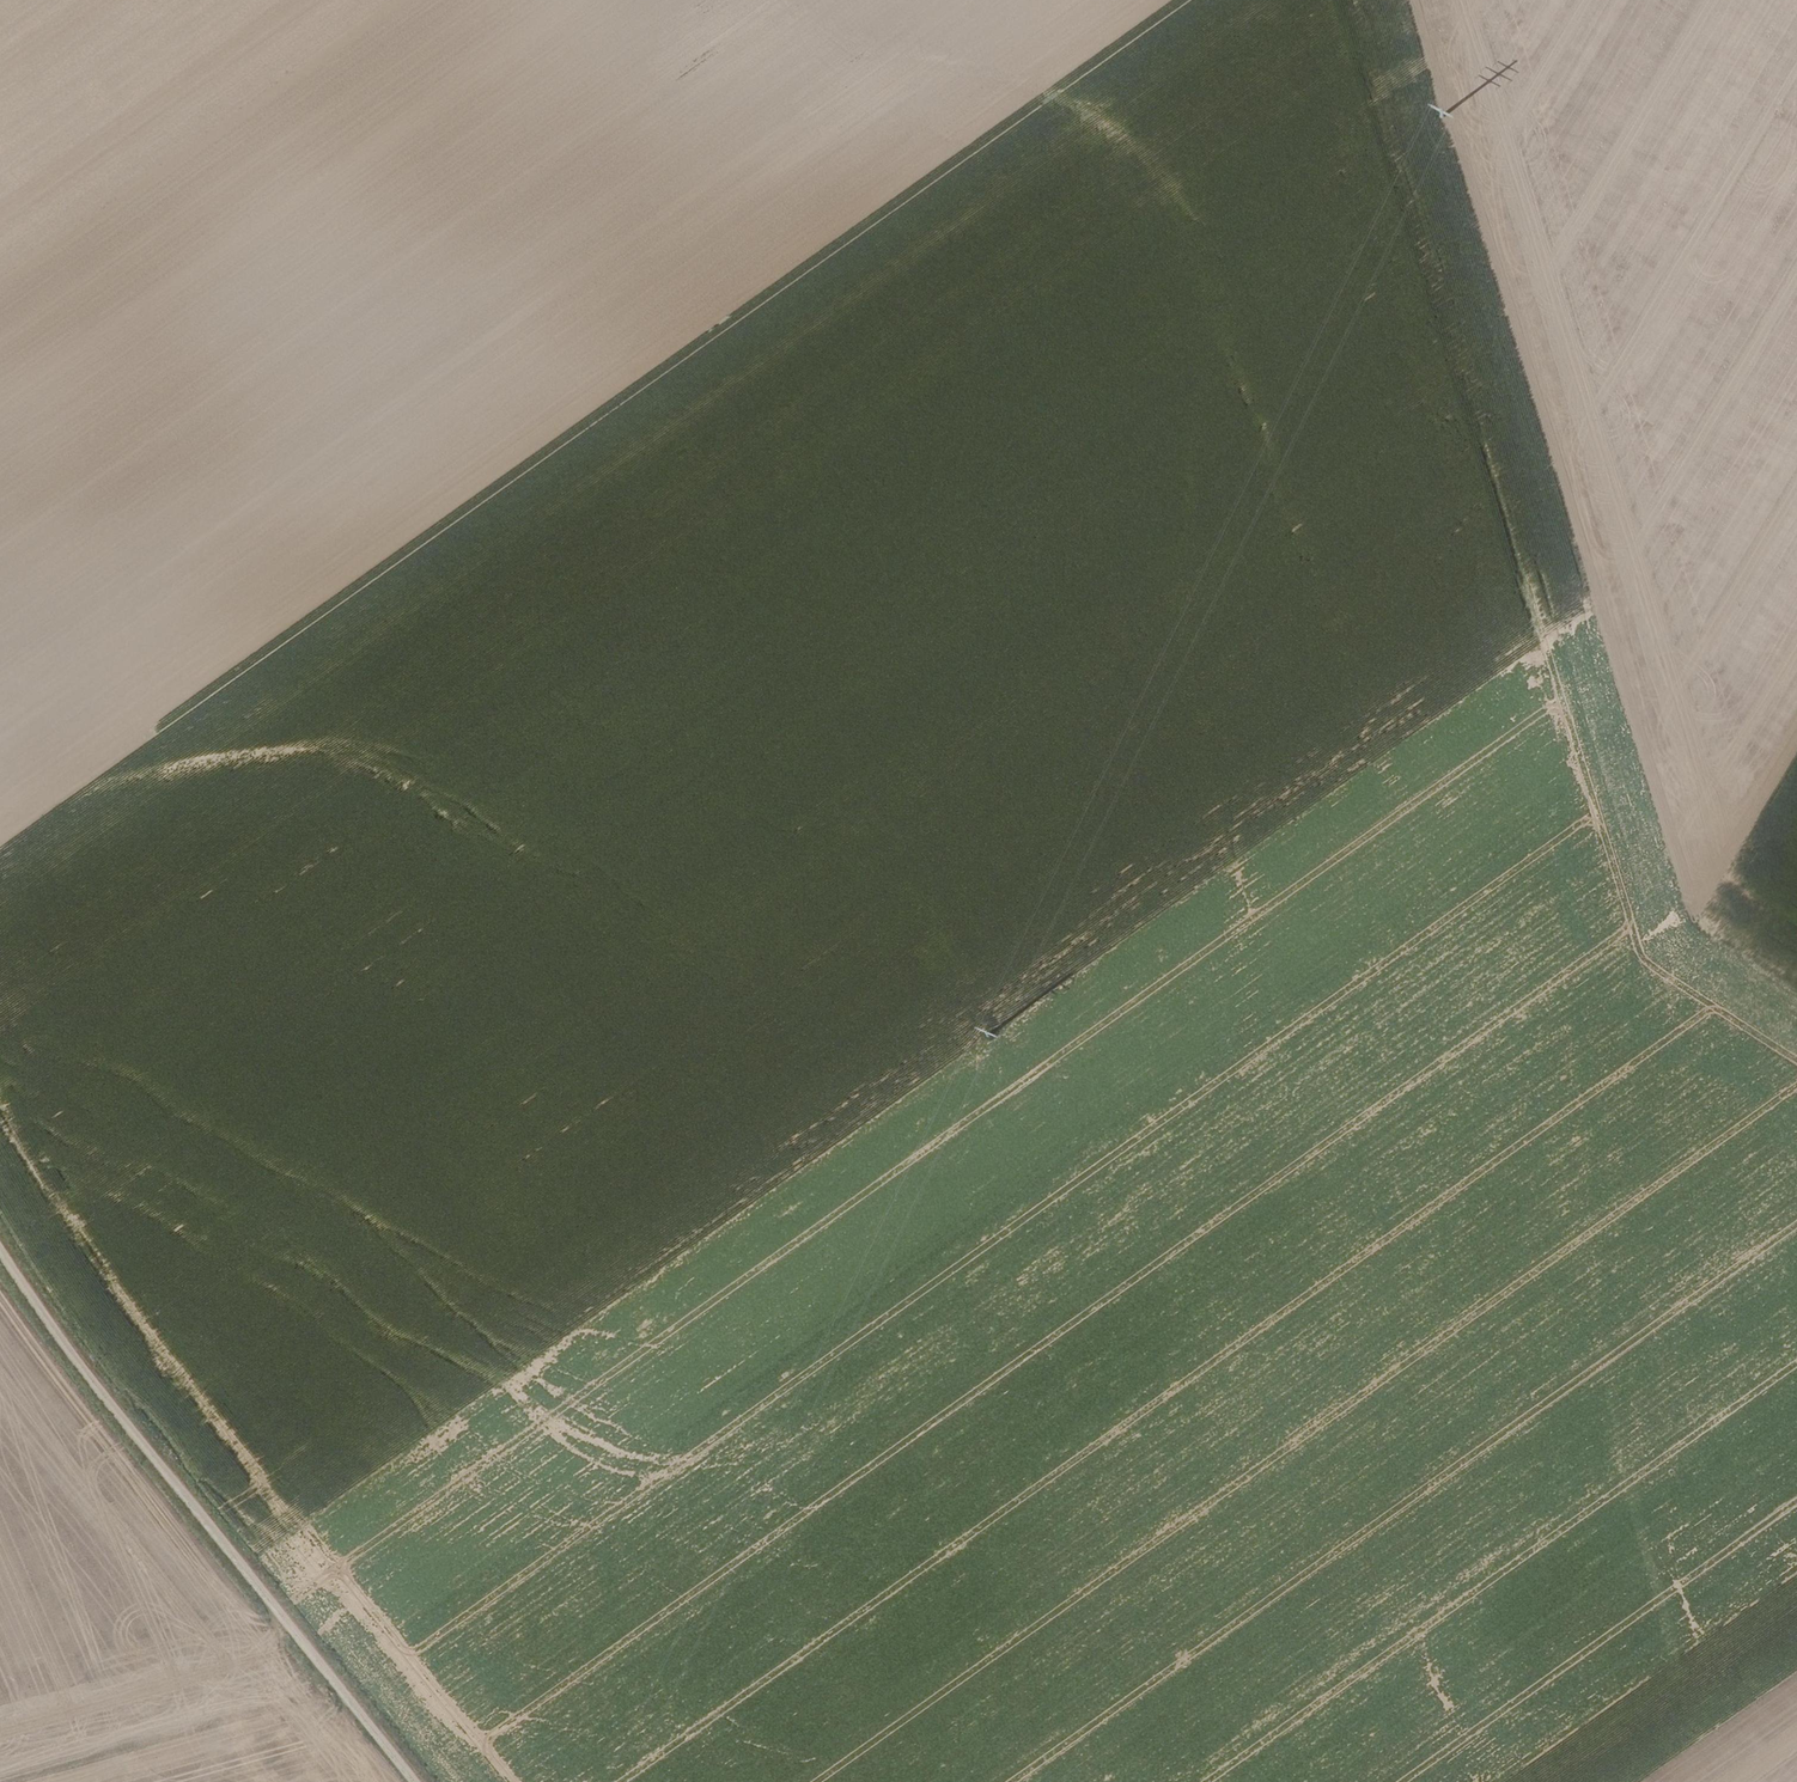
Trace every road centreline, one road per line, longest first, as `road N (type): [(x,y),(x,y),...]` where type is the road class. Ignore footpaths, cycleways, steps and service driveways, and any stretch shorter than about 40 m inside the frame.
road 1 (track): [(0,1247),(111,1411),(410,1781)]

